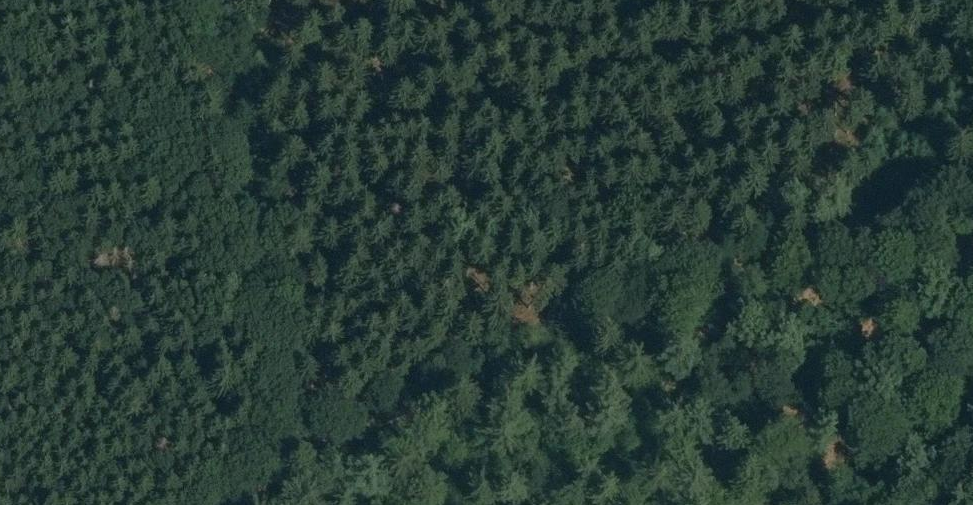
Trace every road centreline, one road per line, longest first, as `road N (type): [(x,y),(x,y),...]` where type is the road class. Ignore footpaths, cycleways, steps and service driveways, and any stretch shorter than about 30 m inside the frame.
road 1 (track): [(288,459),(788,261)]
road 2 (track): [(288,459),(199,0)]
road 3 (track): [(788,261),(972,187)]

